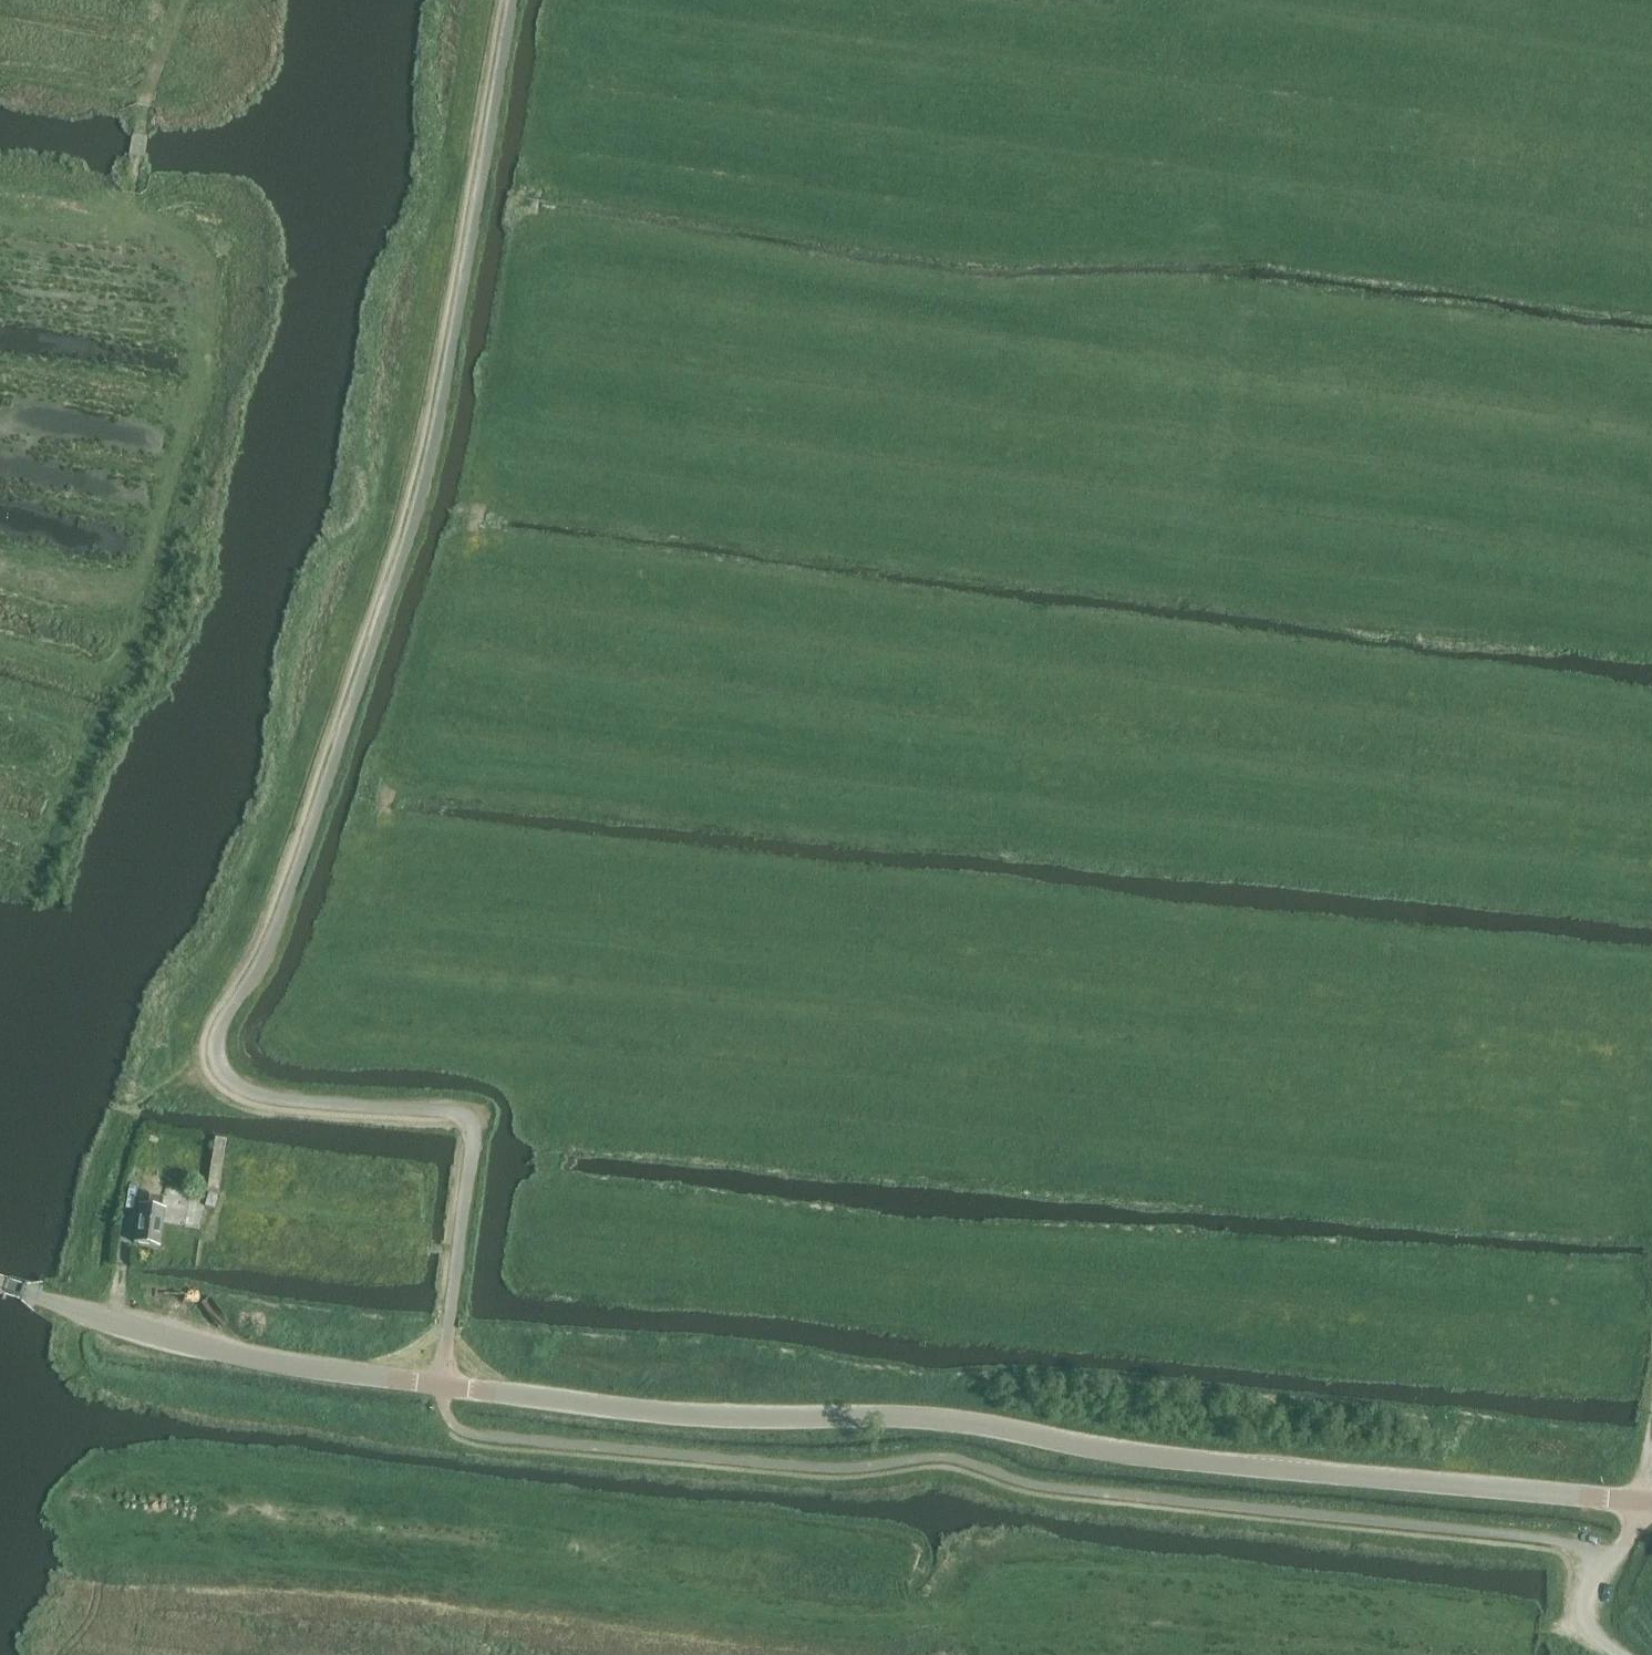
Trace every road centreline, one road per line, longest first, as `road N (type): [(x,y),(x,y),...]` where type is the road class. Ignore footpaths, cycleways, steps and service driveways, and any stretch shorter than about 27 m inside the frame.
road 1 (tertiary): [(1651,1507),(1129,1456),(951,1422),(657,1417),(217,1351),(0,1285)]
road 2 (track): [(0,567),(68,585),(120,581),(146,559),(207,394),(212,308),(199,255),(137,218),(132,198),(145,121),(188,0)]

